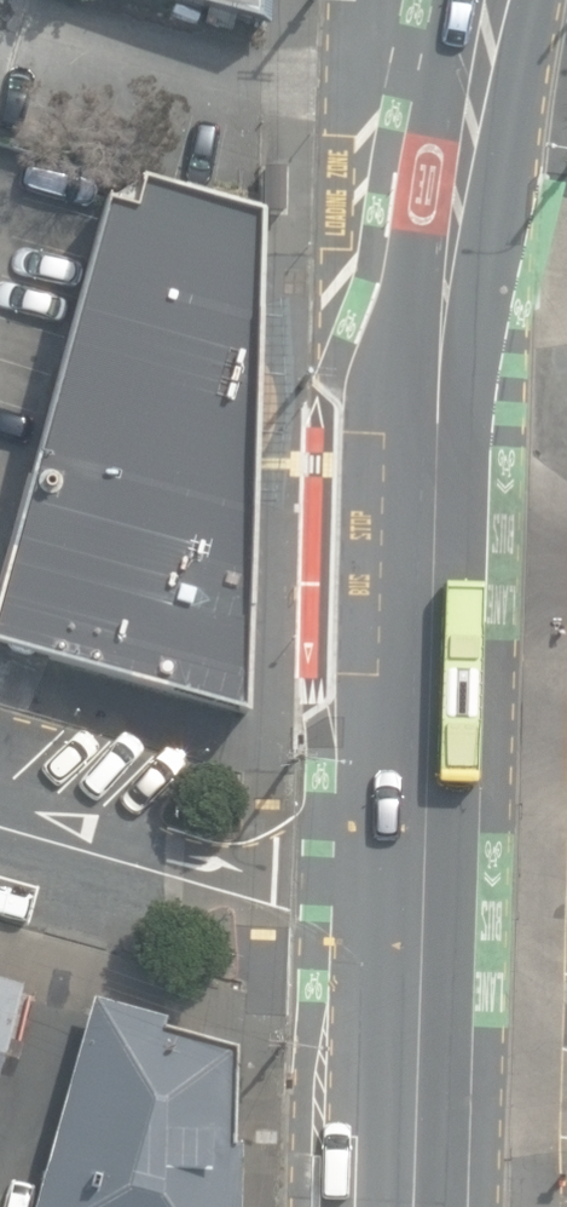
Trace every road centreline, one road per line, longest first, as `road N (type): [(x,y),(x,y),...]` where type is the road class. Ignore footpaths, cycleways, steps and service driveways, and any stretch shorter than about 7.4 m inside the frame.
road 1 (secondary): [(463,161),(450,262),(422,918)]
road 2 (residential): [(422,918),(0,819)]
road 3 (secondary): [(422,918),(410,1206)]
road 4 (secondary): [(463,161),(425,0)]
road 5 (secondary): [(498,0),(463,161)]

